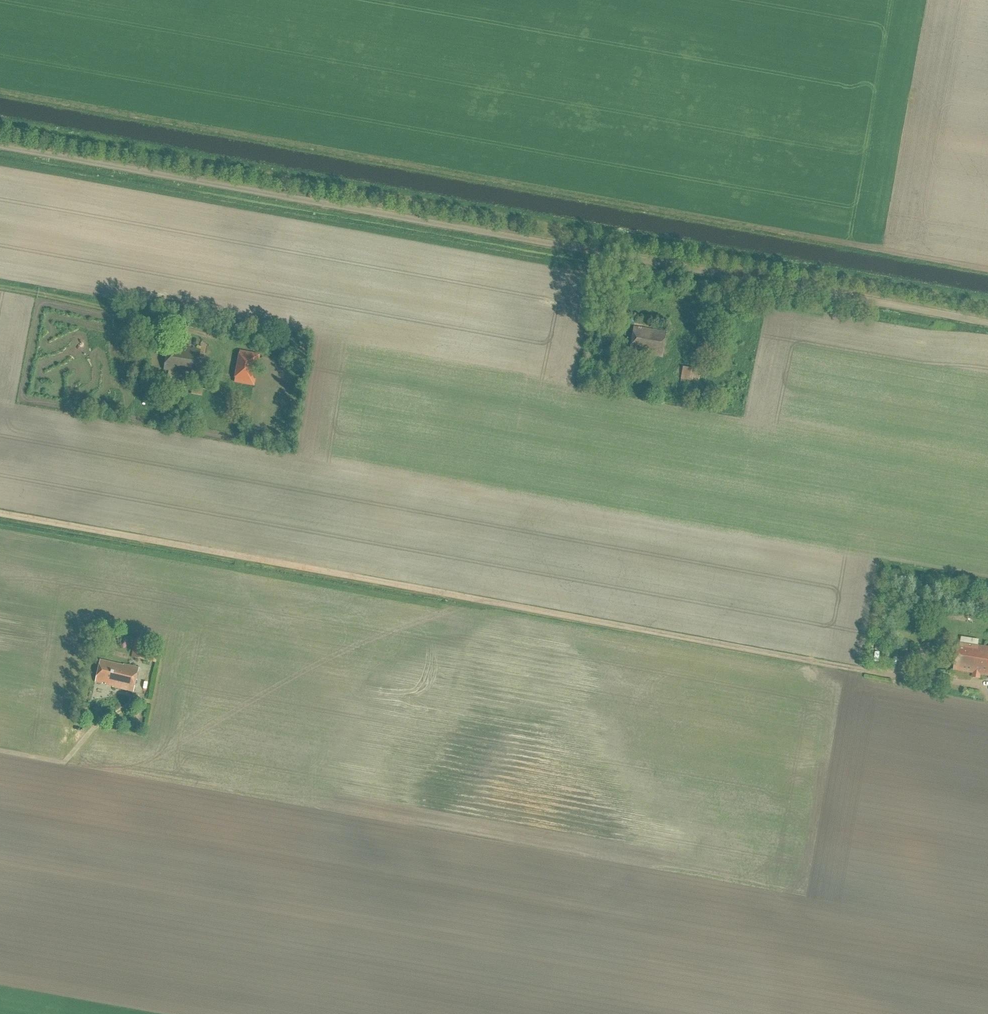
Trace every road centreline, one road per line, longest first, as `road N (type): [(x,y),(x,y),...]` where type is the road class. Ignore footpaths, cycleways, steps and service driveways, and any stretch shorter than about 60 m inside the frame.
road 1 (unclassified): [(987,323),(0,146)]

